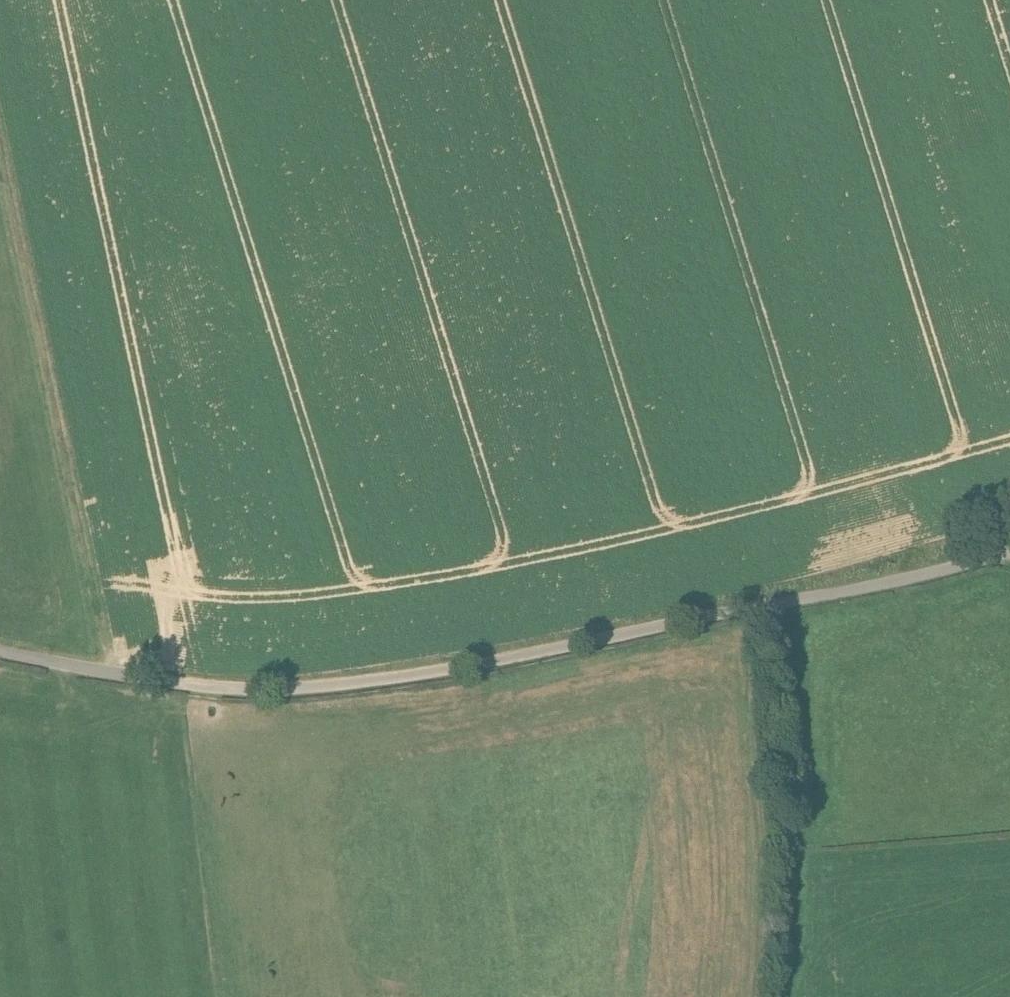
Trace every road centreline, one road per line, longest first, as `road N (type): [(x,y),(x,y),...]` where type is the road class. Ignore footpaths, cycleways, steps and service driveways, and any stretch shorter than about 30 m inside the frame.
road 1 (unclassified): [(0,651),(170,682),(335,683),(814,597),(1009,549)]

